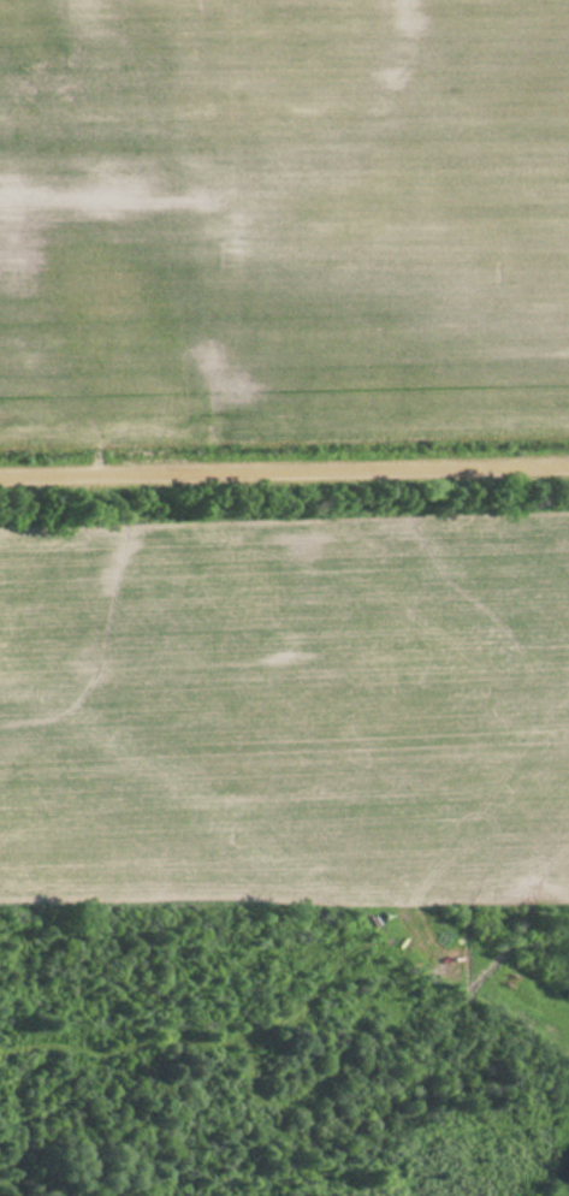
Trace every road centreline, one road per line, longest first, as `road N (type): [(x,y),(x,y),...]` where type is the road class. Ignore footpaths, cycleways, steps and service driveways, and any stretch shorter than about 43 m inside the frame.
road 1 (residential): [(0,485),(568,473)]

